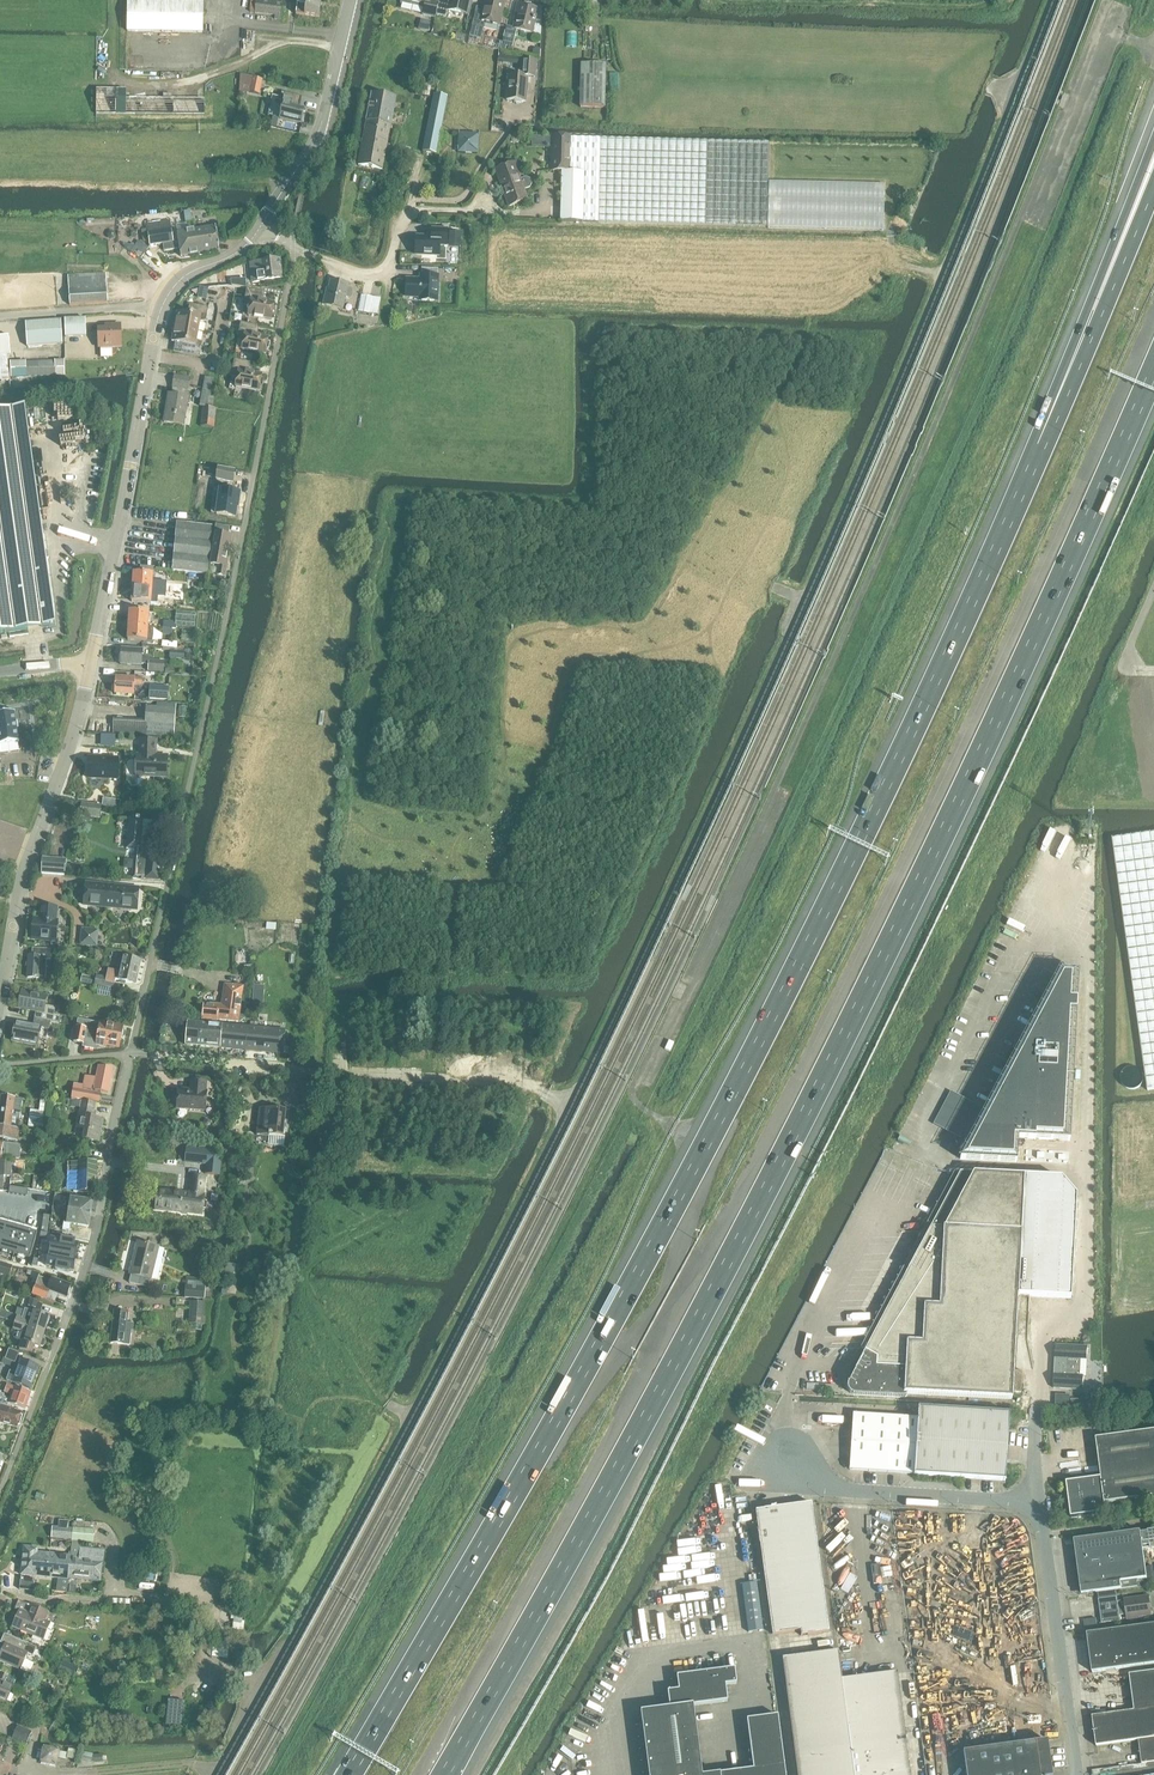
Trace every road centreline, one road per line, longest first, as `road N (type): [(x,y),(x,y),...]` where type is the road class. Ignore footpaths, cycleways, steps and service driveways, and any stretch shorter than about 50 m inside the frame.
road 1 (unclassified): [(217,1774),(412,1417),(651,943),(881,433),(1054,0)]
road 2 (motorway): [(444,1774),(558,1581),(821,1086),(1070,569),(1153,373)]
road 3 (motorway): [(1020,498),(751,1059),(483,1555),(351,1774)]
road 4 (residential): [(91,660),(163,307),(179,281),(230,256),(256,232)]
road 5 (unclassified): [(1036,1506),(1032,1411),(1039,1328),(1052,1317),(1077,1317),(1082,1299),(1087,1145)]
road 6 (motorway): [(1153,145),(1020,498)]
road 7 (residential): [(0,1066),(129,1053),(360,1074)]
road 8 (residential): [(0,1005),(23,875),(79,718),(91,660)]
road 9 (motorway): [(1153,184),(1020,498)]
road 10 (unclassified): [(1075,1774),(1036,1506)]
road 11 (unclassified): [(786,1465),(835,1489),(1036,1506)]
road 12 (residential): [(256,232),(312,147),(352,0)]
road 13 (residential): [(303,251),(375,271),(388,265),(402,224)]

